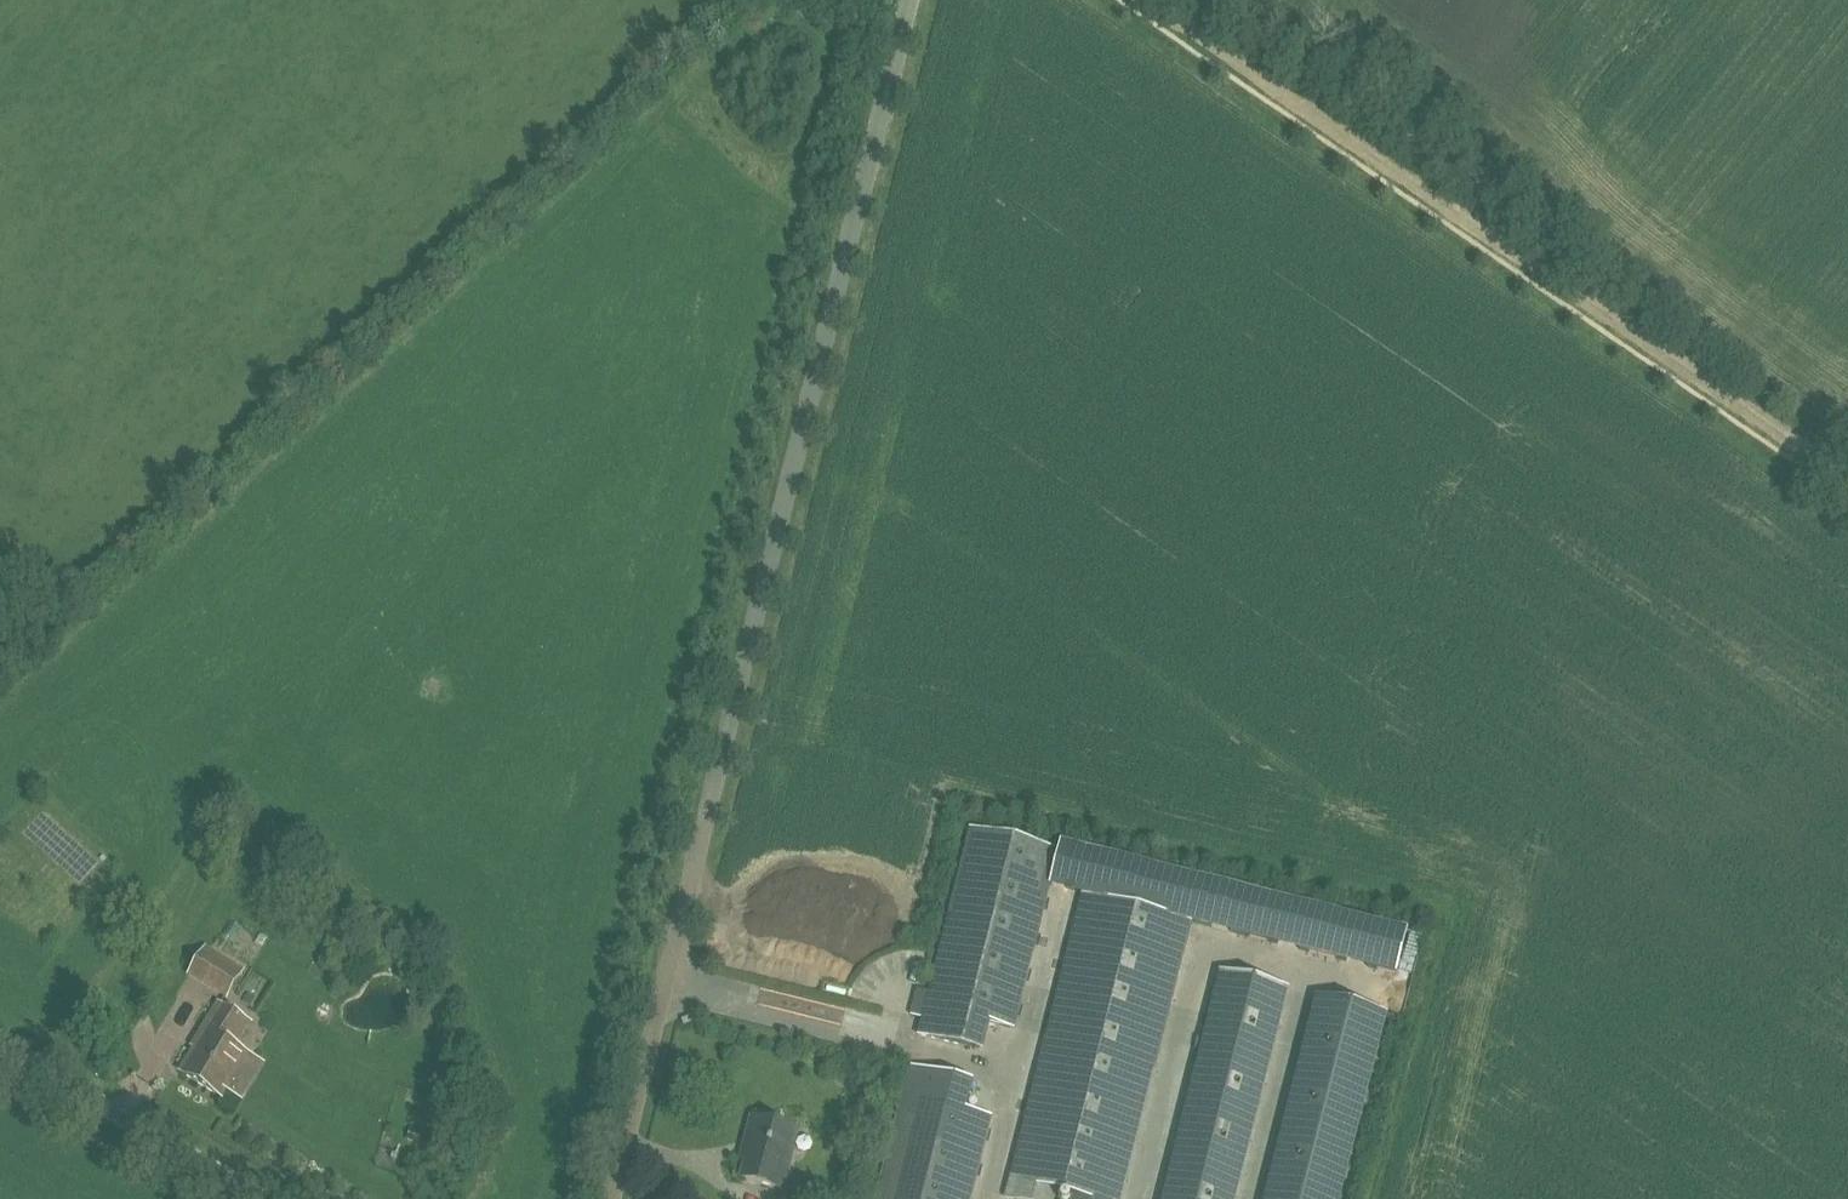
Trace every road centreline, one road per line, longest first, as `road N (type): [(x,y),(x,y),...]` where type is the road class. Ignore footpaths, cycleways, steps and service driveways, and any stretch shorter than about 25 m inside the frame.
road 1 (unclassified): [(610,1198),(654,987),(905,0)]
road 2 (track): [(1847,482),(1139,0)]
road 3 (unclassified): [(266,1198),(0,1044)]

